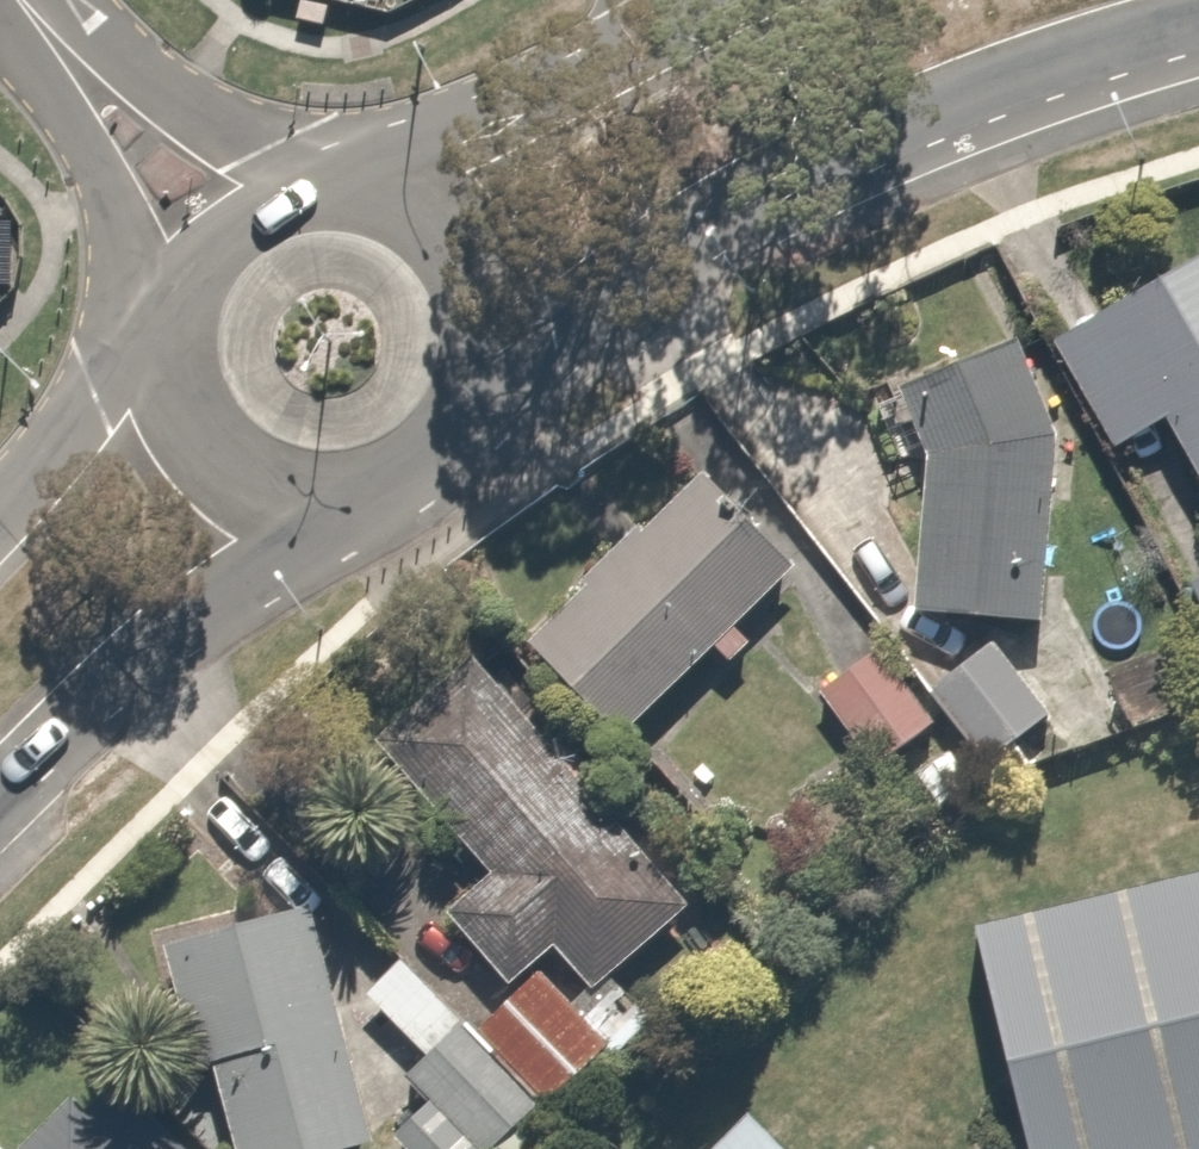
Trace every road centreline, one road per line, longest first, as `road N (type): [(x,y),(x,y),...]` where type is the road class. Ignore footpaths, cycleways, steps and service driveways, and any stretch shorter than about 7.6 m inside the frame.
road 1 (secondary): [(1198,17),(1038,66),(784,174),(667,241),(472,385)]
road 2 (secondary): [(366,486),(189,611),(0,788)]
road 3 (secondary): [(371,197),(638,46),(738,0)]
road 4 (residential): [(21,0),(332,190)]
road 5 (residential): [(178,322),(72,133),(18,0)]
road 6 (secondary): [(366,486),(327,491),(250,470),(195,413),(177,337)]
road 7 (secondary): [(0,511),(91,393),(177,337)]
road 8 (secondary): [(371,197),(407,213),(461,270),(479,346),(472,385)]
road 9 (secondary): [(178,322),(190,279),(214,242),(247,213),(288,195),(332,190)]
road 10 (secondary): [(472,385),(449,430),(412,465),(366,486)]

